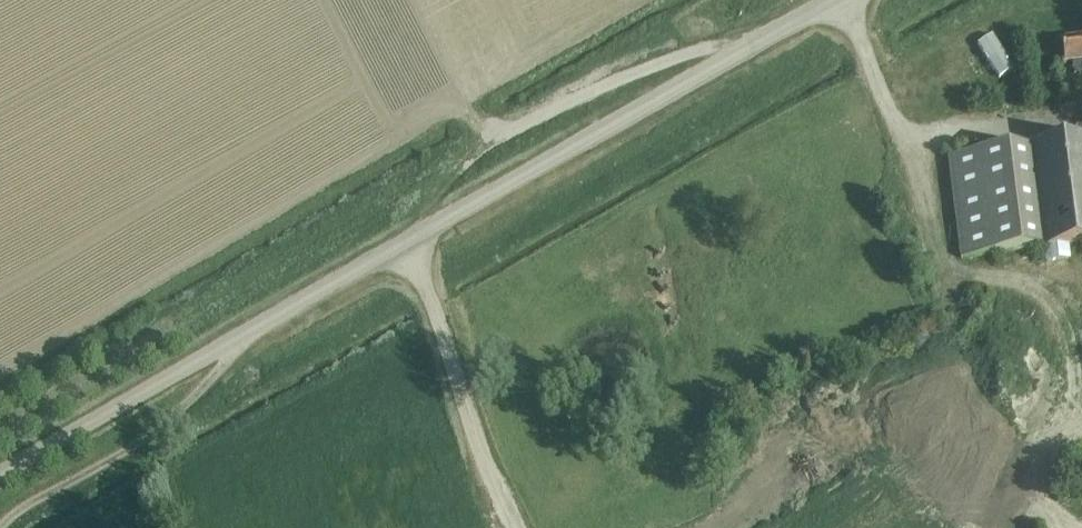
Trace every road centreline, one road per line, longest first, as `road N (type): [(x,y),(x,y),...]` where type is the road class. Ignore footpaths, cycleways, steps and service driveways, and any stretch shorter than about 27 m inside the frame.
road 1 (unclassified): [(232,344),(549,161),(853,0)]
road 2 (track): [(910,135),(942,260),(958,274),(1016,282),(1062,306),(1077,354),(1074,410)]
road 3 (unclassified): [(232,344),(202,381),(101,466),(0,524)]
road 4 (unclassified): [(0,478),(232,344)]

